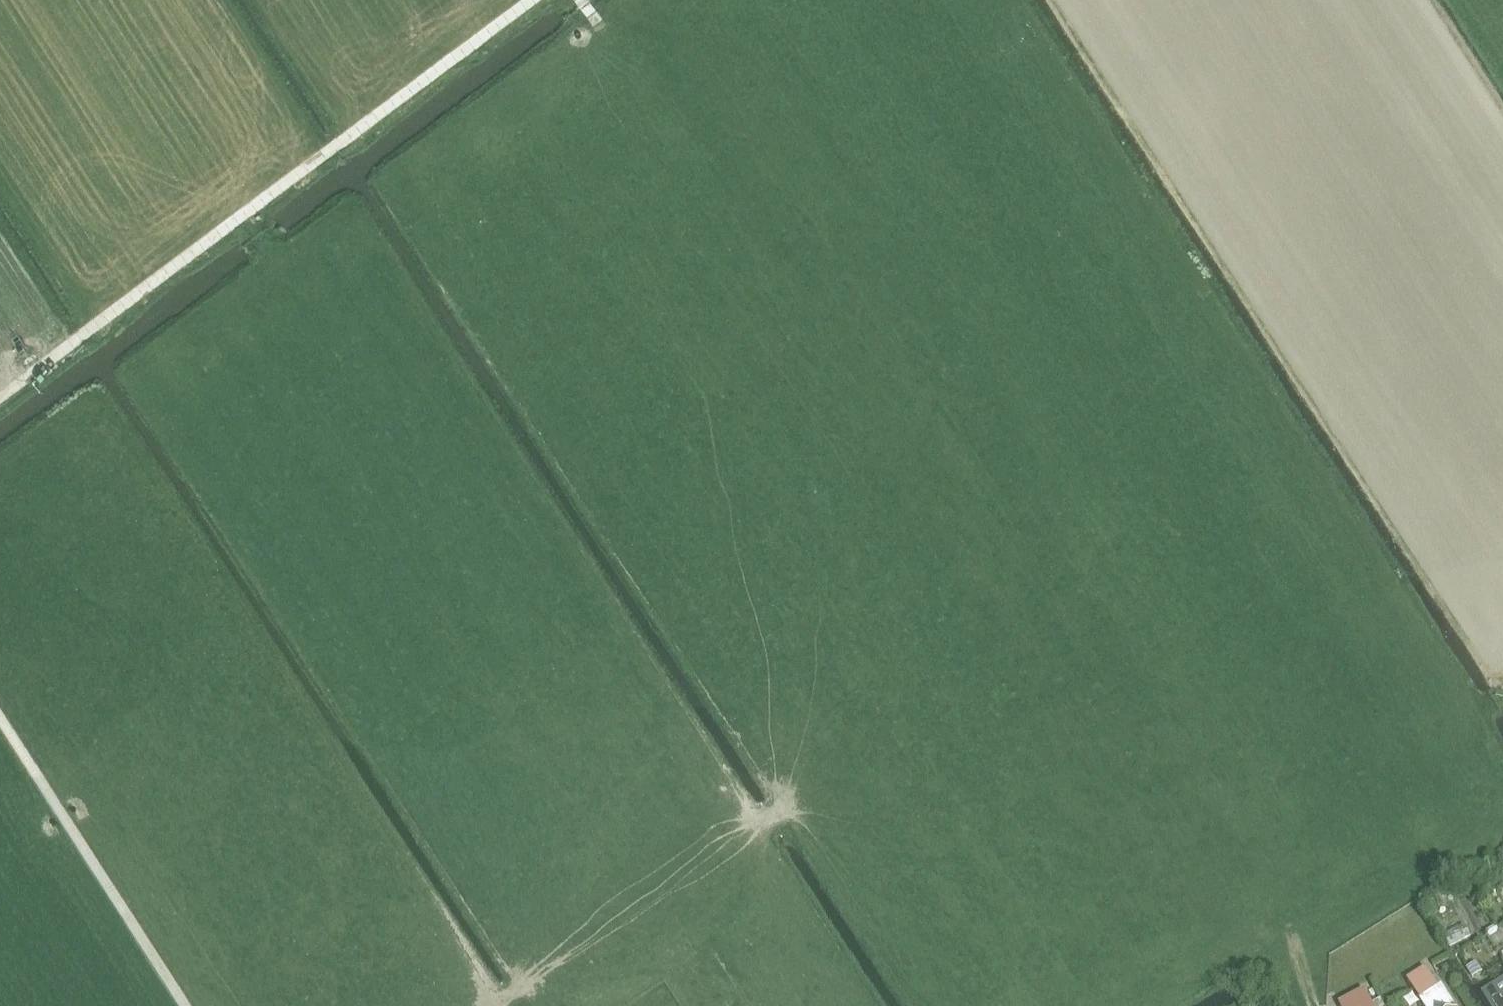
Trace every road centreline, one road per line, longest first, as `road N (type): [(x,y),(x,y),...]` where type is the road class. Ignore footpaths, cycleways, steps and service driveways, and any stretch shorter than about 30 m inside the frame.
road 1 (track): [(530,0),(0,397)]
road 2 (track): [(958,487),(1144,733),(1276,932),(1314,1005)]
road 3 (track): [(0,717),(186,1005)]

